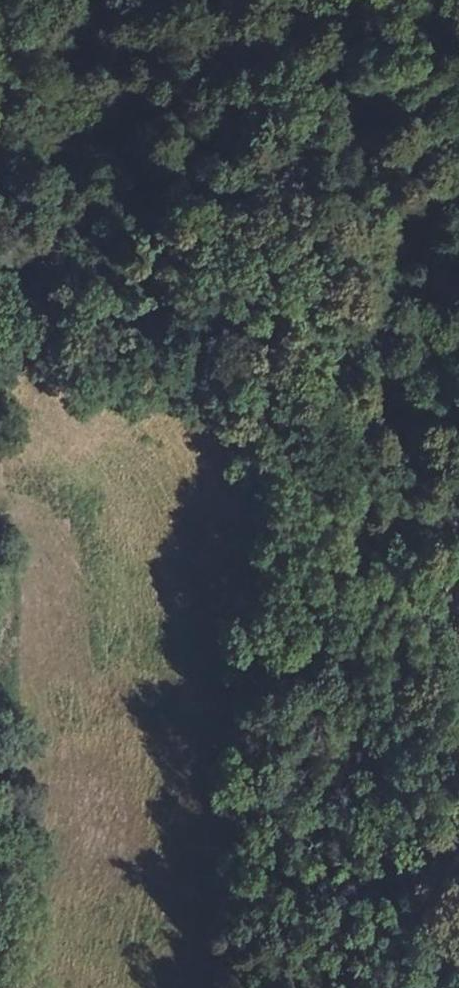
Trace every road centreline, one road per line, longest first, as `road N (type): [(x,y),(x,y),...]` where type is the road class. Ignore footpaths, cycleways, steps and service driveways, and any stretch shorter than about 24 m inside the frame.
road 1 (track): [(0,289),(255,407),(333,416),(458,368)]

